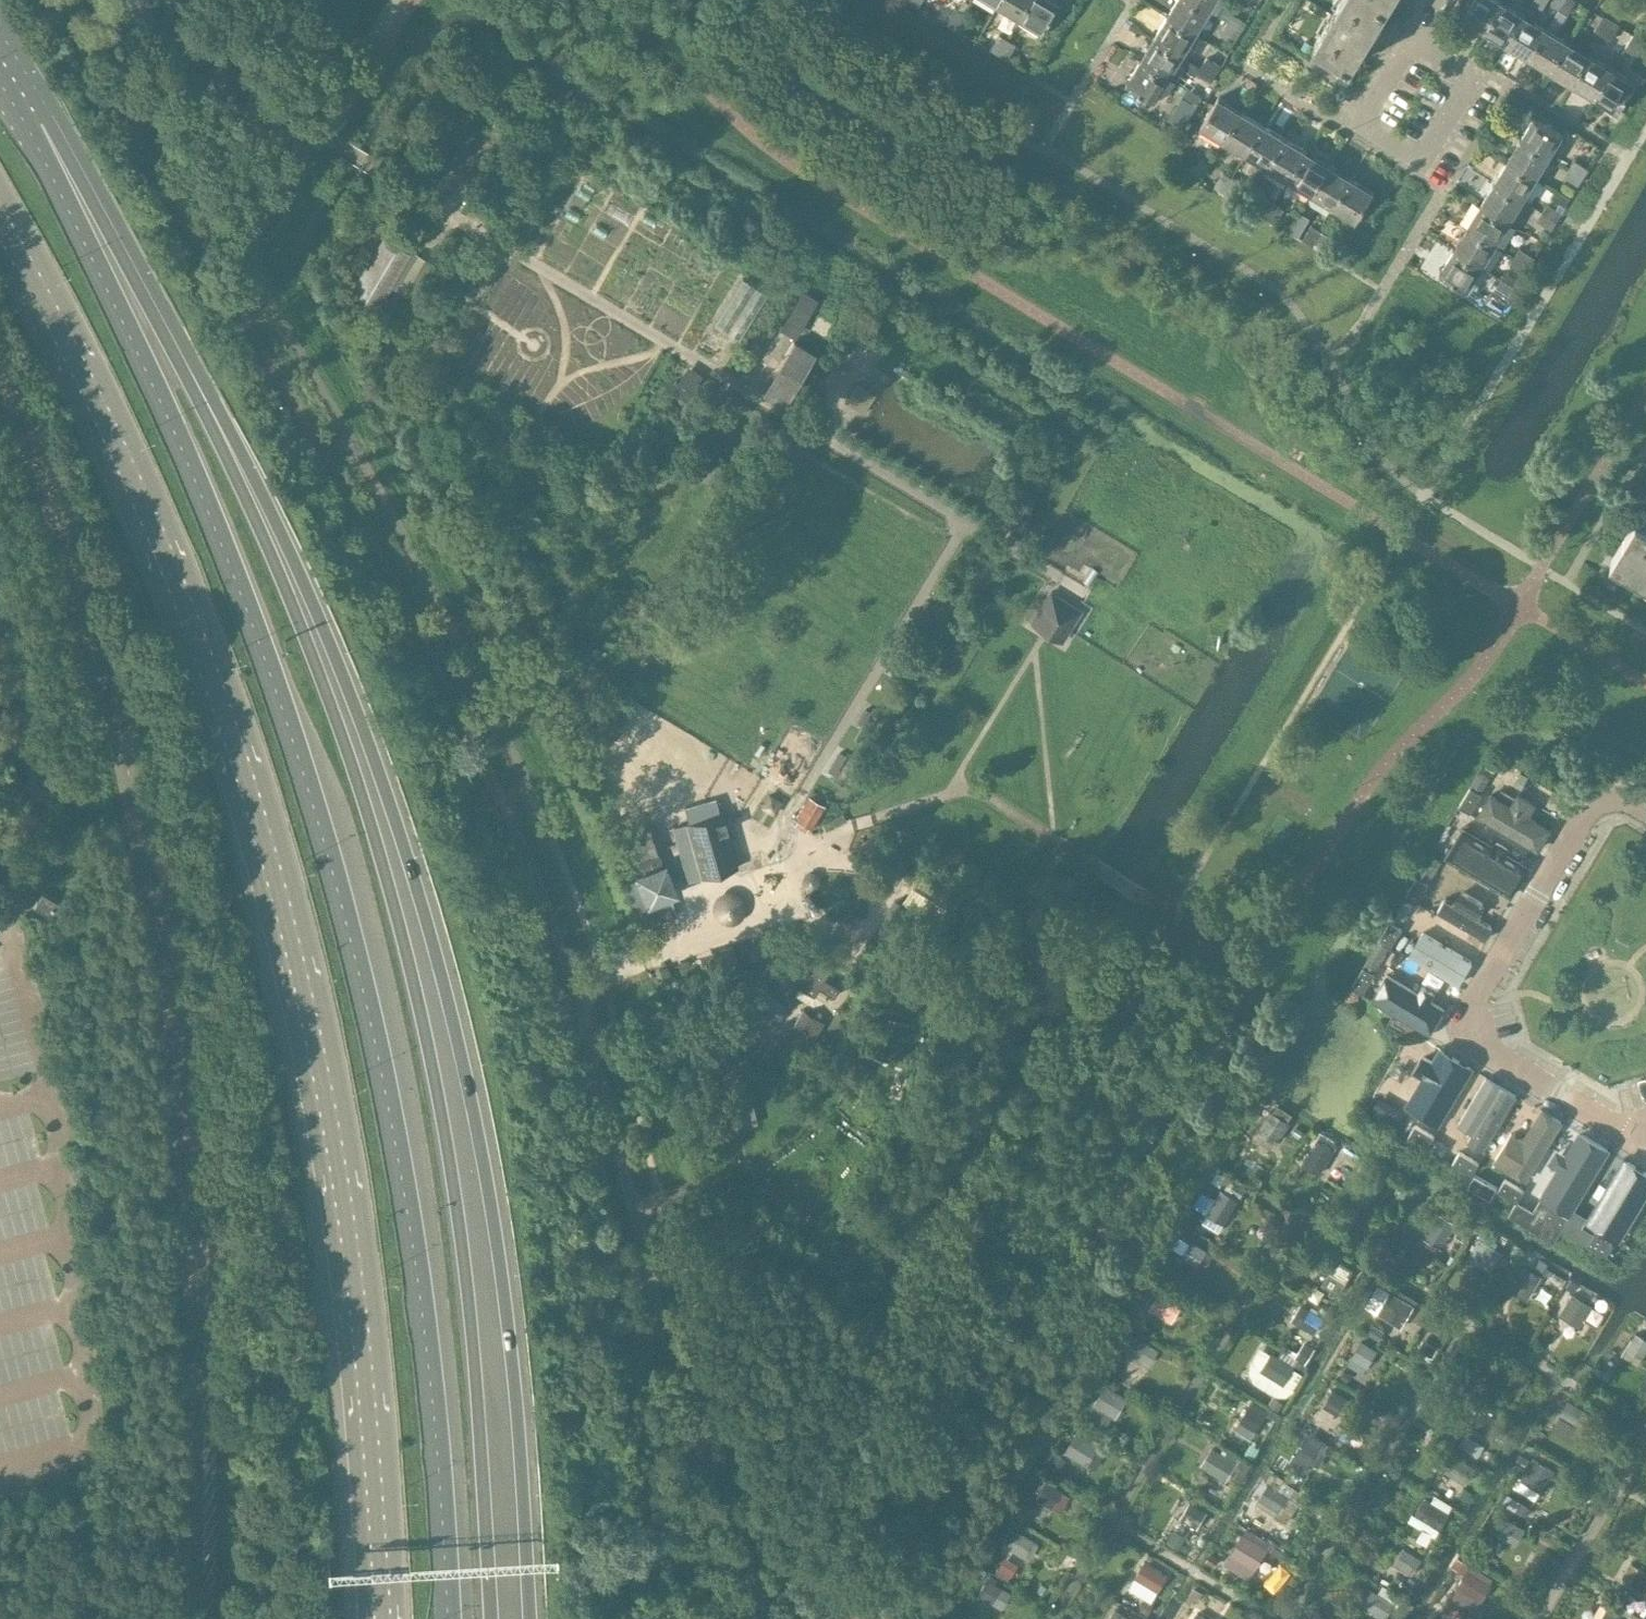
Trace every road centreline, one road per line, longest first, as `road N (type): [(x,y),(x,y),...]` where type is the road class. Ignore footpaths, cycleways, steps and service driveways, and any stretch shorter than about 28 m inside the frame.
road 1 (motorway): [(446,1618),(412,1236),(352,934),(264,650),(208,505),(23,127)]
road 2 (trunk): [(0,366),(105,670),(169,999),(189,1235),(195,1618)]
road 3 (motorway): [(530,1618),(510,1325),(486,1171),(428,920),(321,624),(218,427)]
road 4 (motorway): [(491,1618),(462,1232),(418,996),(358,781),(218,427)]
road 5 (trunk): [(0,221),(171,569),(297,953)]
road 6 (unclassified): [(809,1618),(712,1470),(684,1410),(579,1008),(602,980),(642,963)]
road 7 (motorway): [(297,953),(346,1208),(378,1503),(381,1618)]
road 8 (residential): [(1645,797),(1609,774),(1455,1030),(1645,1145)]
road 9 (motorway): [(218,427),(133,264),(23,127)]
road 10 (residential): [(1409,36),(1471,74),(1417,165),(1354,128),(1371,98)]

